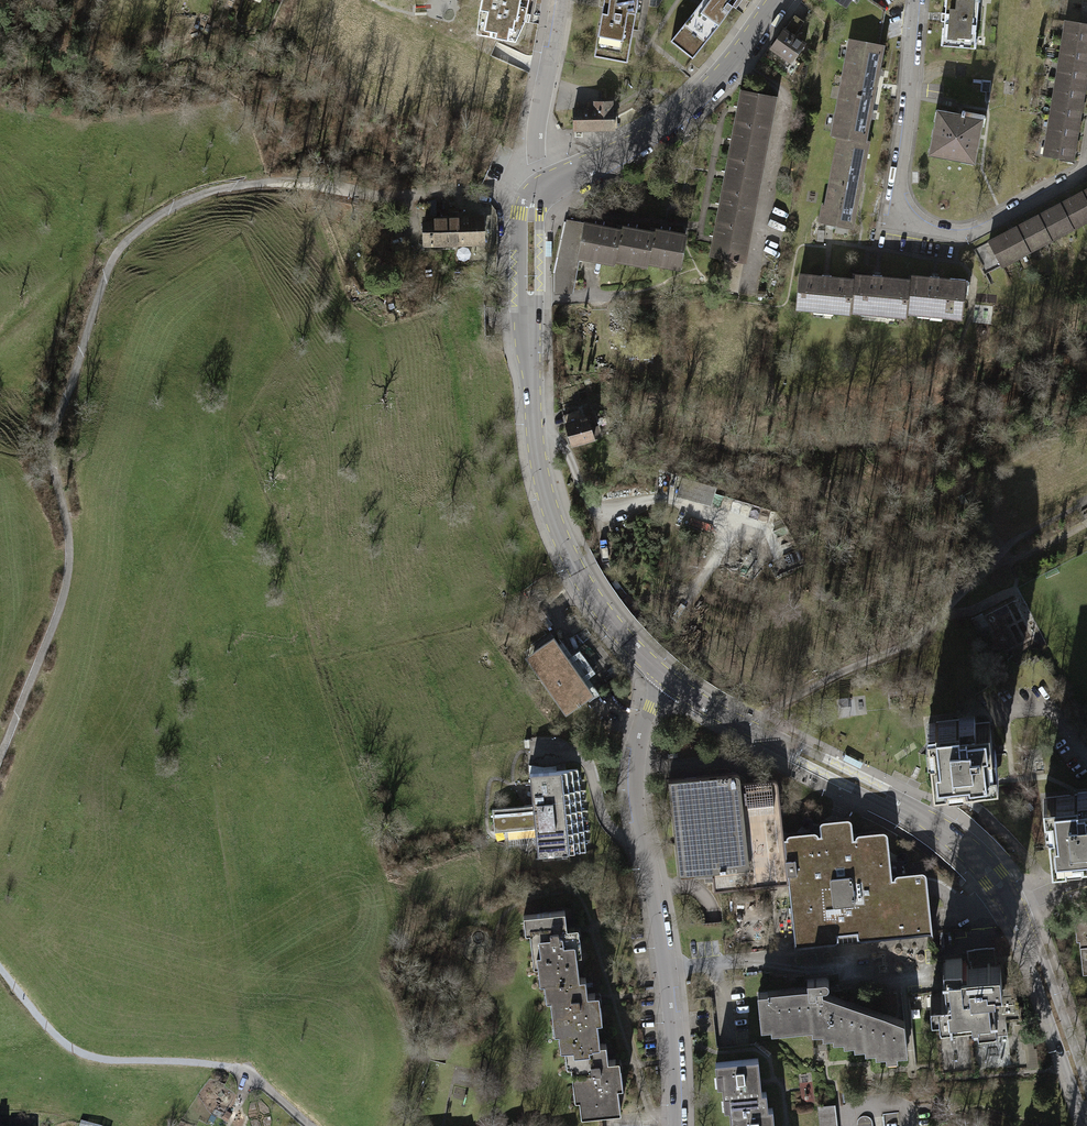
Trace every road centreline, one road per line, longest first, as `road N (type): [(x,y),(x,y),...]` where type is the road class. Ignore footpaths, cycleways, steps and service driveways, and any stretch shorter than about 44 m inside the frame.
road 1 (track): [(533,200),(465,190),(392,197),(293,182),(243,184),(175,204),(120,242),(51,436),(65,524),(61,605),(0,754)]
road 2 (tertiary): [(666,679),(621,638),(587,588),(544,486),(530,316),(531,215),(541,189)]
road 3 (residential): [(666,679),(634,764),(666,969),(676,1125)]
road 4 (residential): [(913,0),(900,212),(921,228),(965,233),(1068,183),(1086,164)]
road 5 (track): [(307,1125),(228,1066),(116,1062),(78,1052),(49,1031),(0,969)]
road 6 (tertiary): [(778,0),(735,61),(679,117),(541,189)]
road 7 (tertiary): [(1086,1102),(1015,908)]
road 8 (residential): [(559,0),(538,128),(541,189)]
road 9 (tertiary): [(921,816),(903,798),(772,739)]
road 10 (tertiary): [(772,739),(796,760),(921,816)]
road 11 (tertiary): [(1015,908),(963,845),(921,816)]
road 12 (tertiary): [(772,739),(666,679)]

